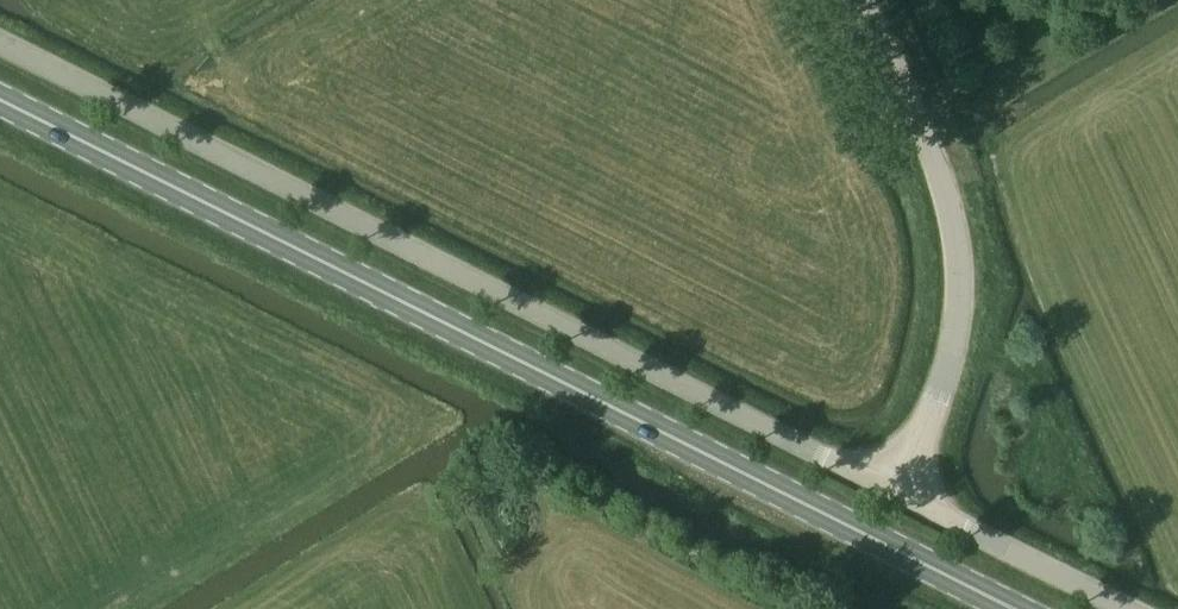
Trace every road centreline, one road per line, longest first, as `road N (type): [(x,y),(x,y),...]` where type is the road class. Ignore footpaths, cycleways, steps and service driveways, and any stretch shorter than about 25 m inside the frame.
road 1 (primary): [(980,592),(0,103)]
road 2 (unclassified): [(899,490),(0,47)]
road 3 (unclassified): [(899,490),(956,352),(956,239),(934,153),(863,0)]
road 4 (unclassified): [(1133,608),(899,490)]

